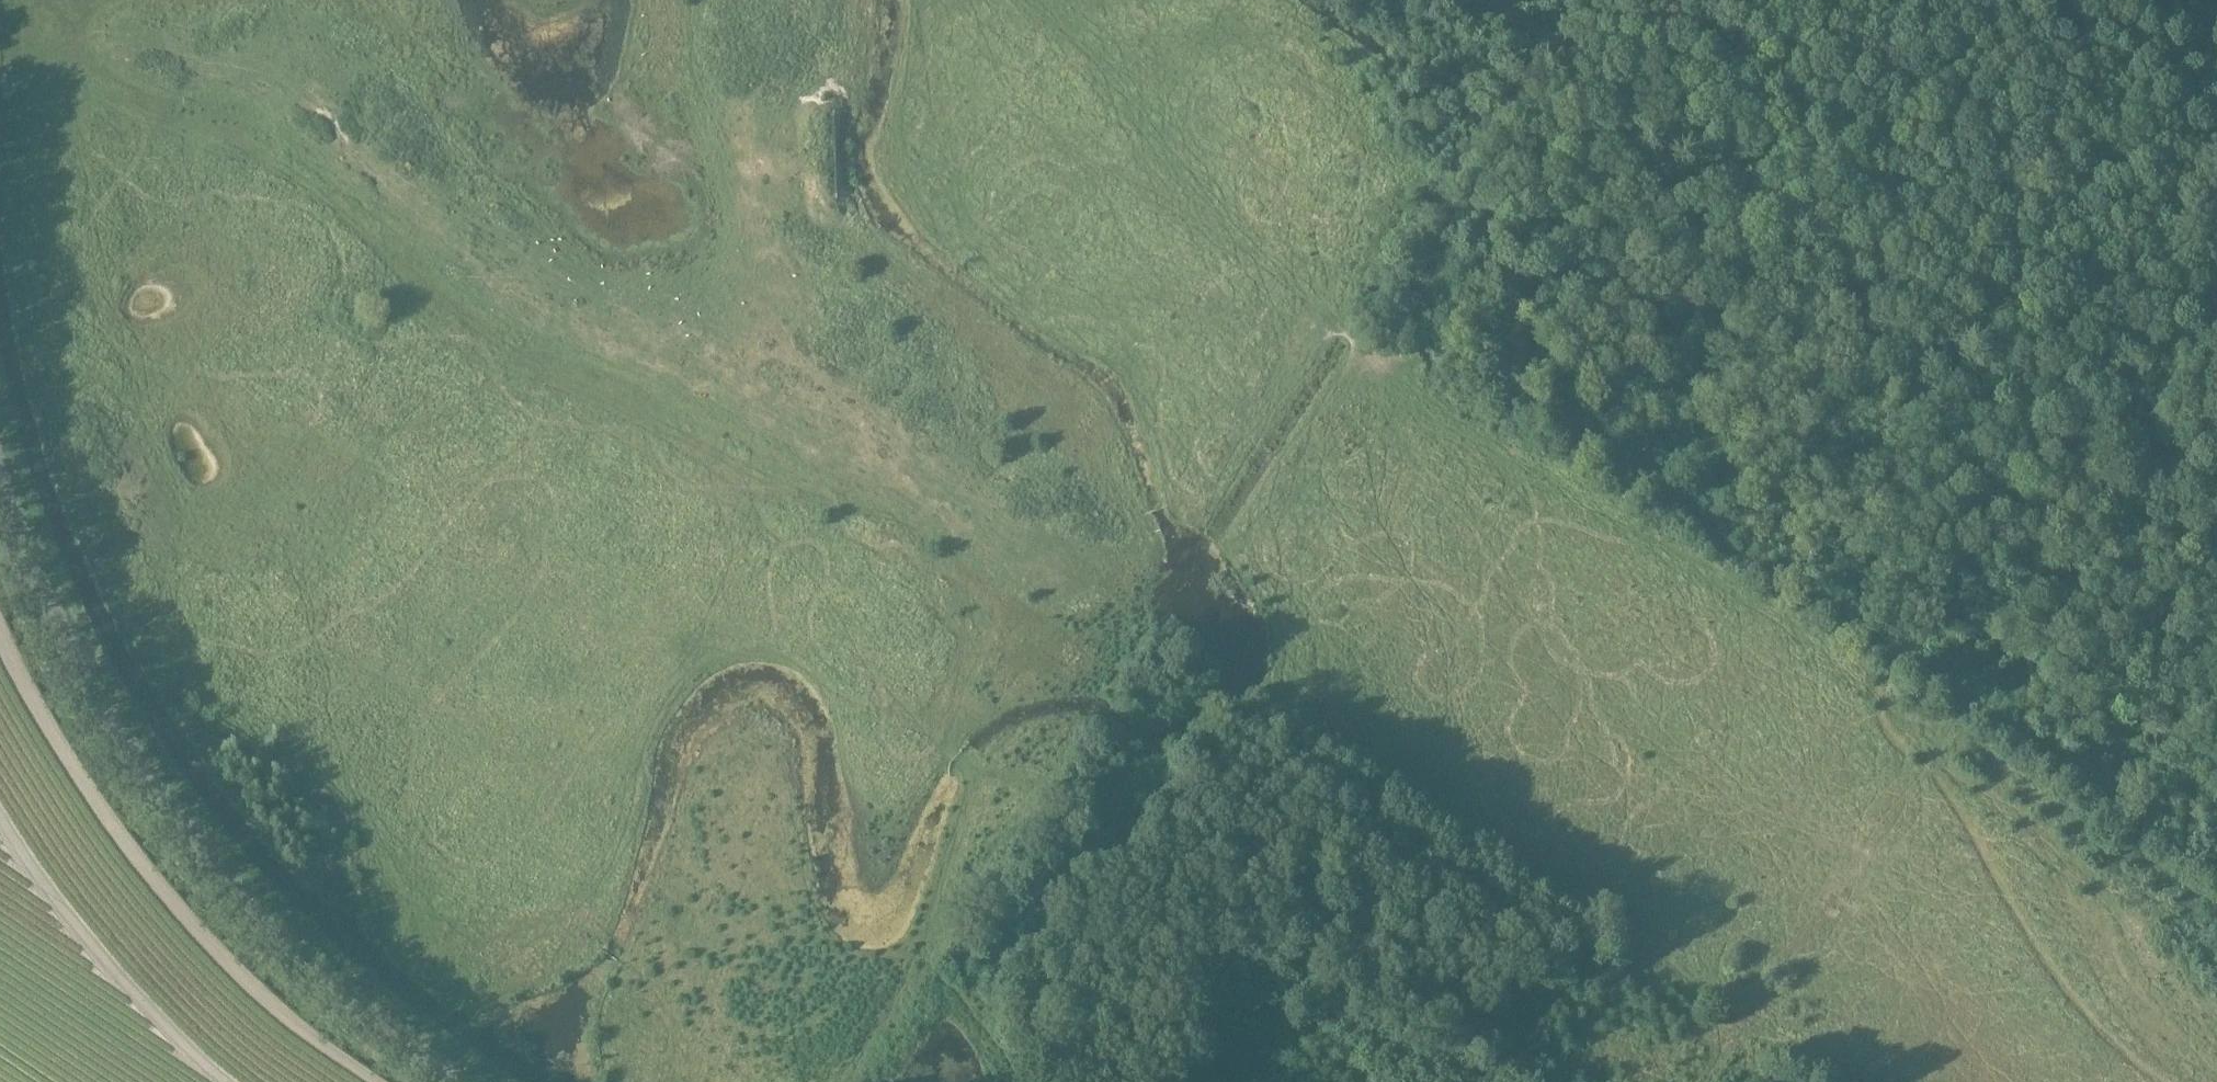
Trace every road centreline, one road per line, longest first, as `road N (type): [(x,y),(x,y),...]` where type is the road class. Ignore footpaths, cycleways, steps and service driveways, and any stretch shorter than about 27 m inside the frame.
road 1 (track): [(0,78),(103,91),(223,149),(349,243),(451,348),(616,427),(772,520),(810,564),(884,696),(941,746),(1000,777),(1091,796),(1080,832),(980,966),(981,1007),(1017,1081)]
road 2 (track): [(1706,1081),(2216,349)]
road 3 (track): [(1487,0),(2216,492)]
road 4 (unclassified): [(468,1081),(314,966),(195,841),(74,658),(0,478)]

